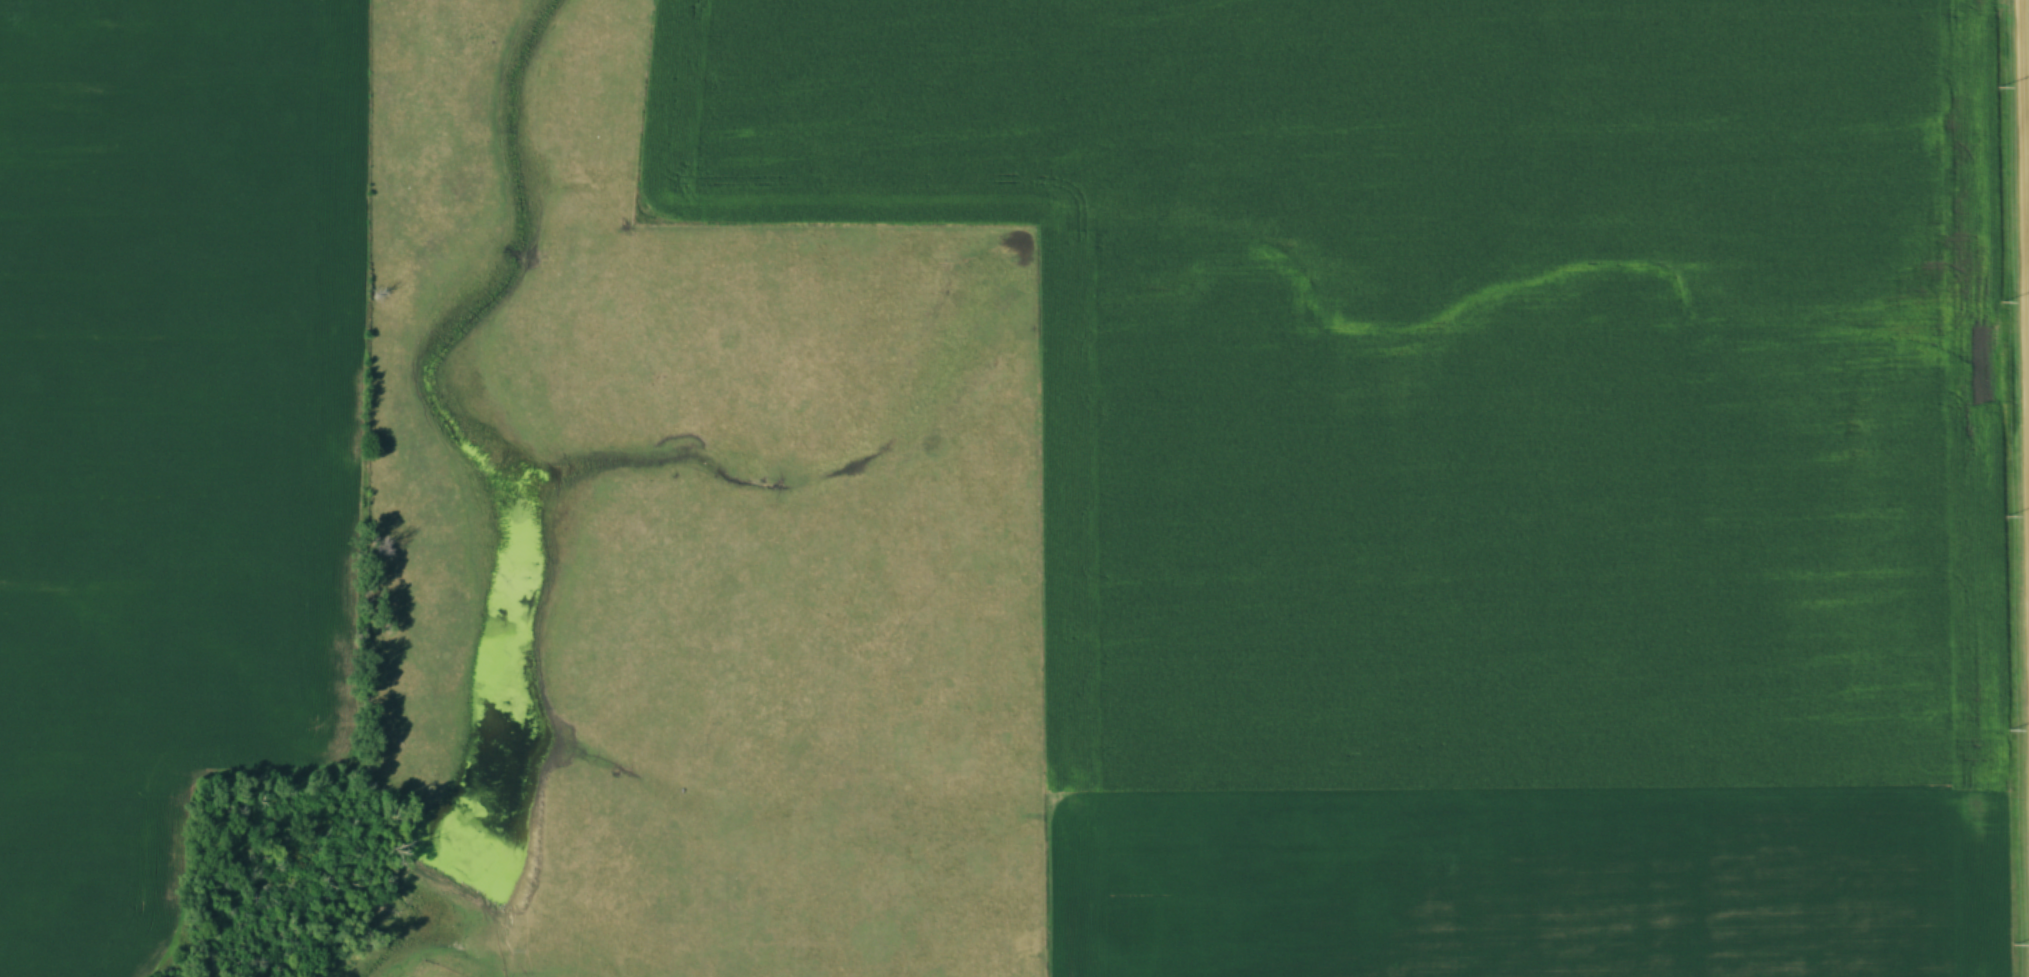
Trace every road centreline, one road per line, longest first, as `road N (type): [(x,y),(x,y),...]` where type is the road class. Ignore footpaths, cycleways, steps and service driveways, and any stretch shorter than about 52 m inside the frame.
road 1 (residential): [(2028,785),(2017,0)]

